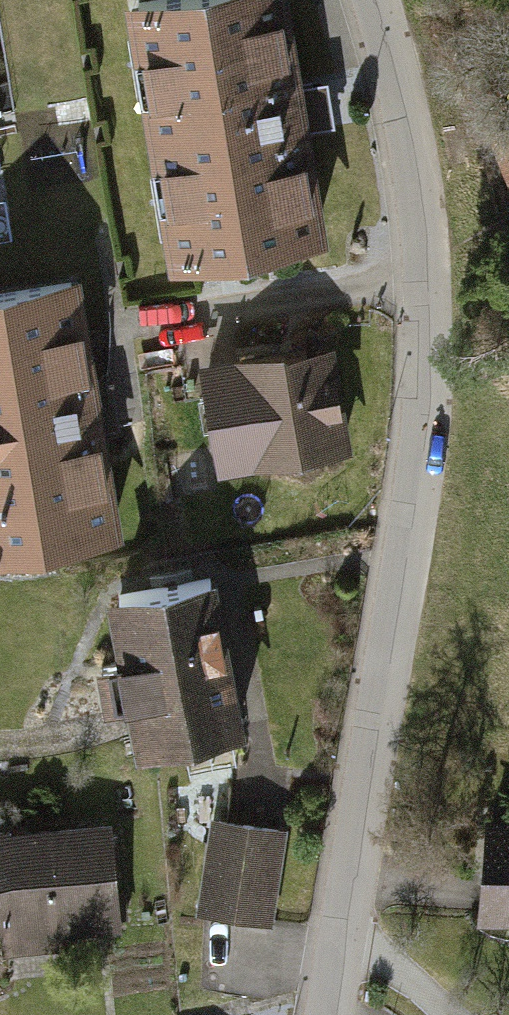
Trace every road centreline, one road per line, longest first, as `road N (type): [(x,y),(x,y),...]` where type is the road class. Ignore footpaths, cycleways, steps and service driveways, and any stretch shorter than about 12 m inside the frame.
road 1 (residential): [(369,0),(415,150),(427,286),(425,420),(327,1014)]

